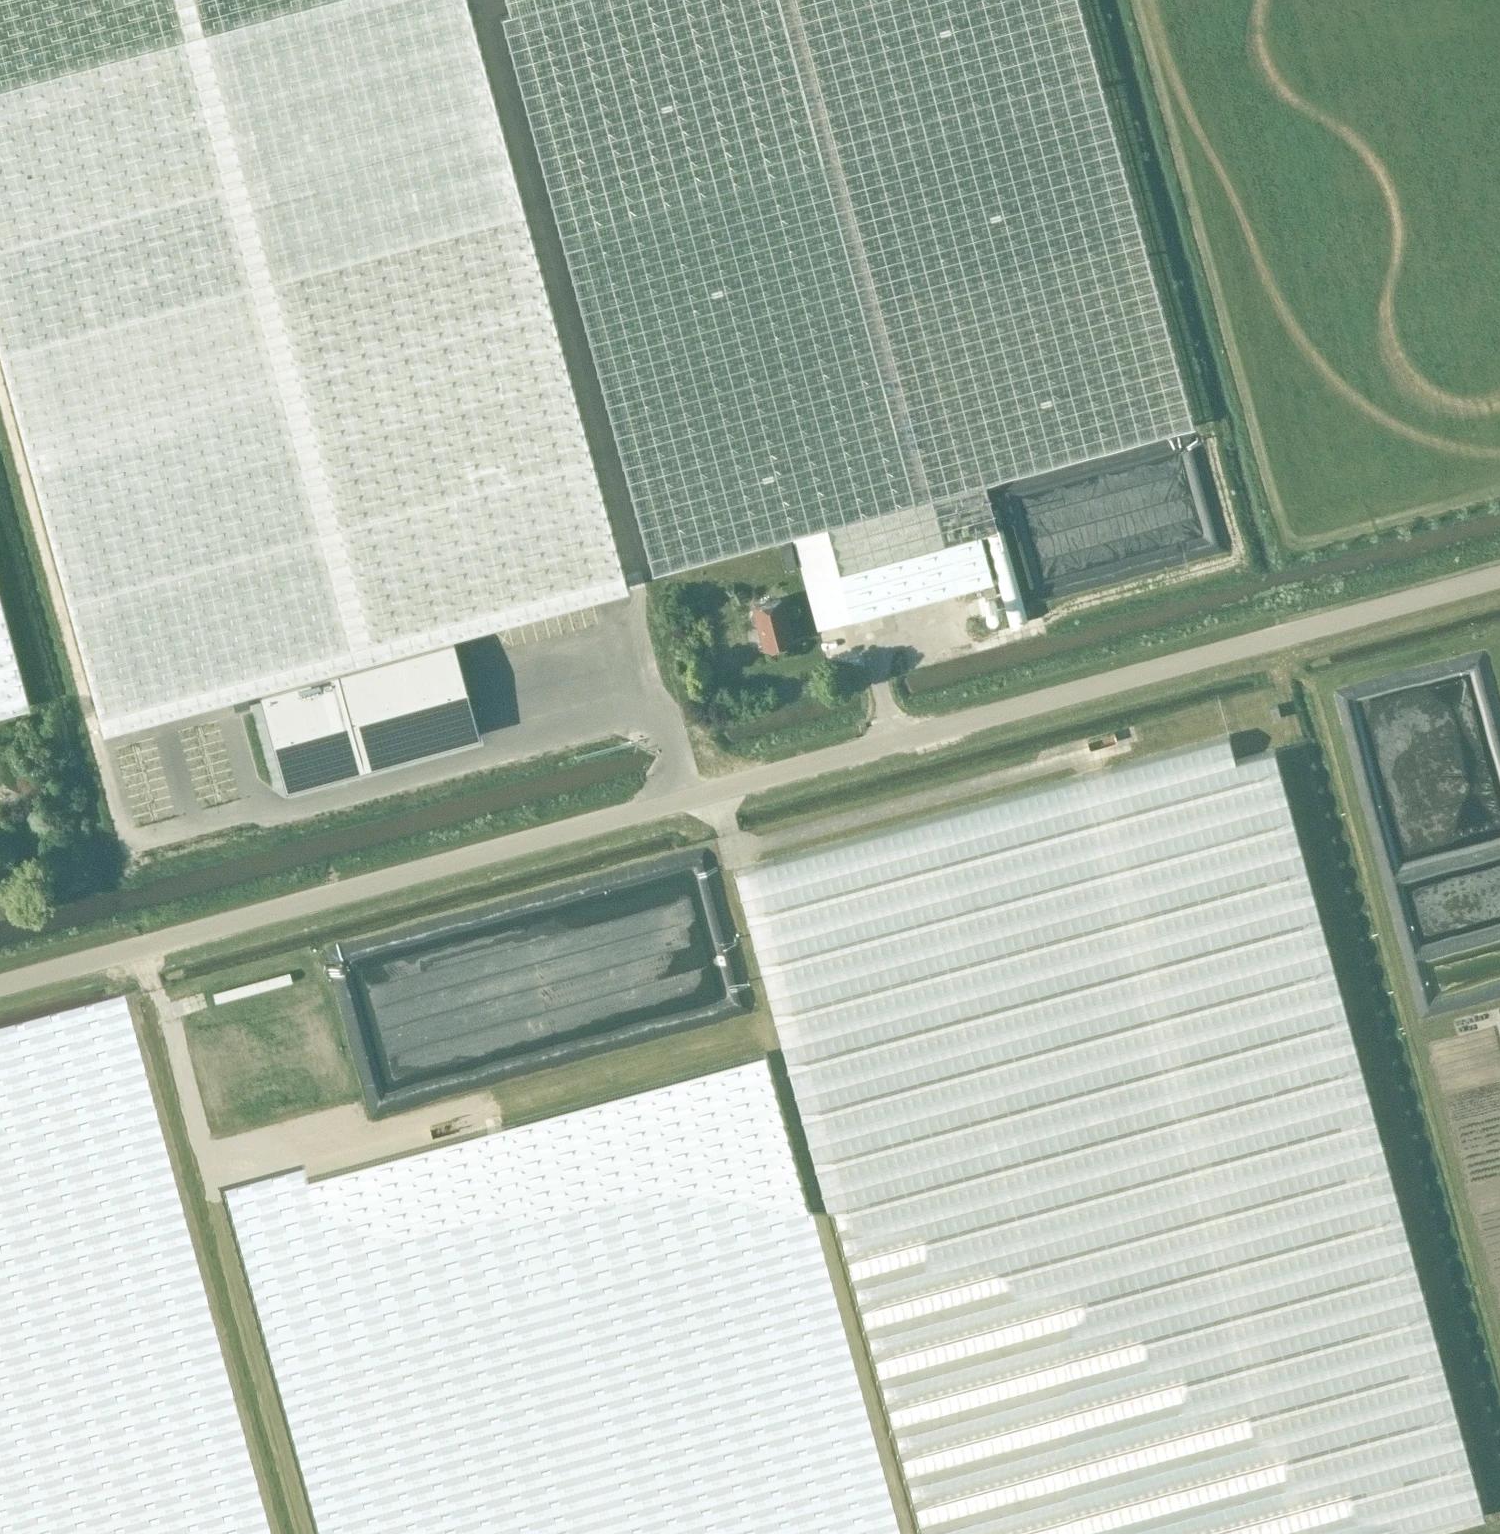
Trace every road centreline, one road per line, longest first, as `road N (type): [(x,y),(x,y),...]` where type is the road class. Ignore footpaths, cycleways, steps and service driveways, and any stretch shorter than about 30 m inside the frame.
road 1 (unclassified): [(1499,577),(0,986)]

